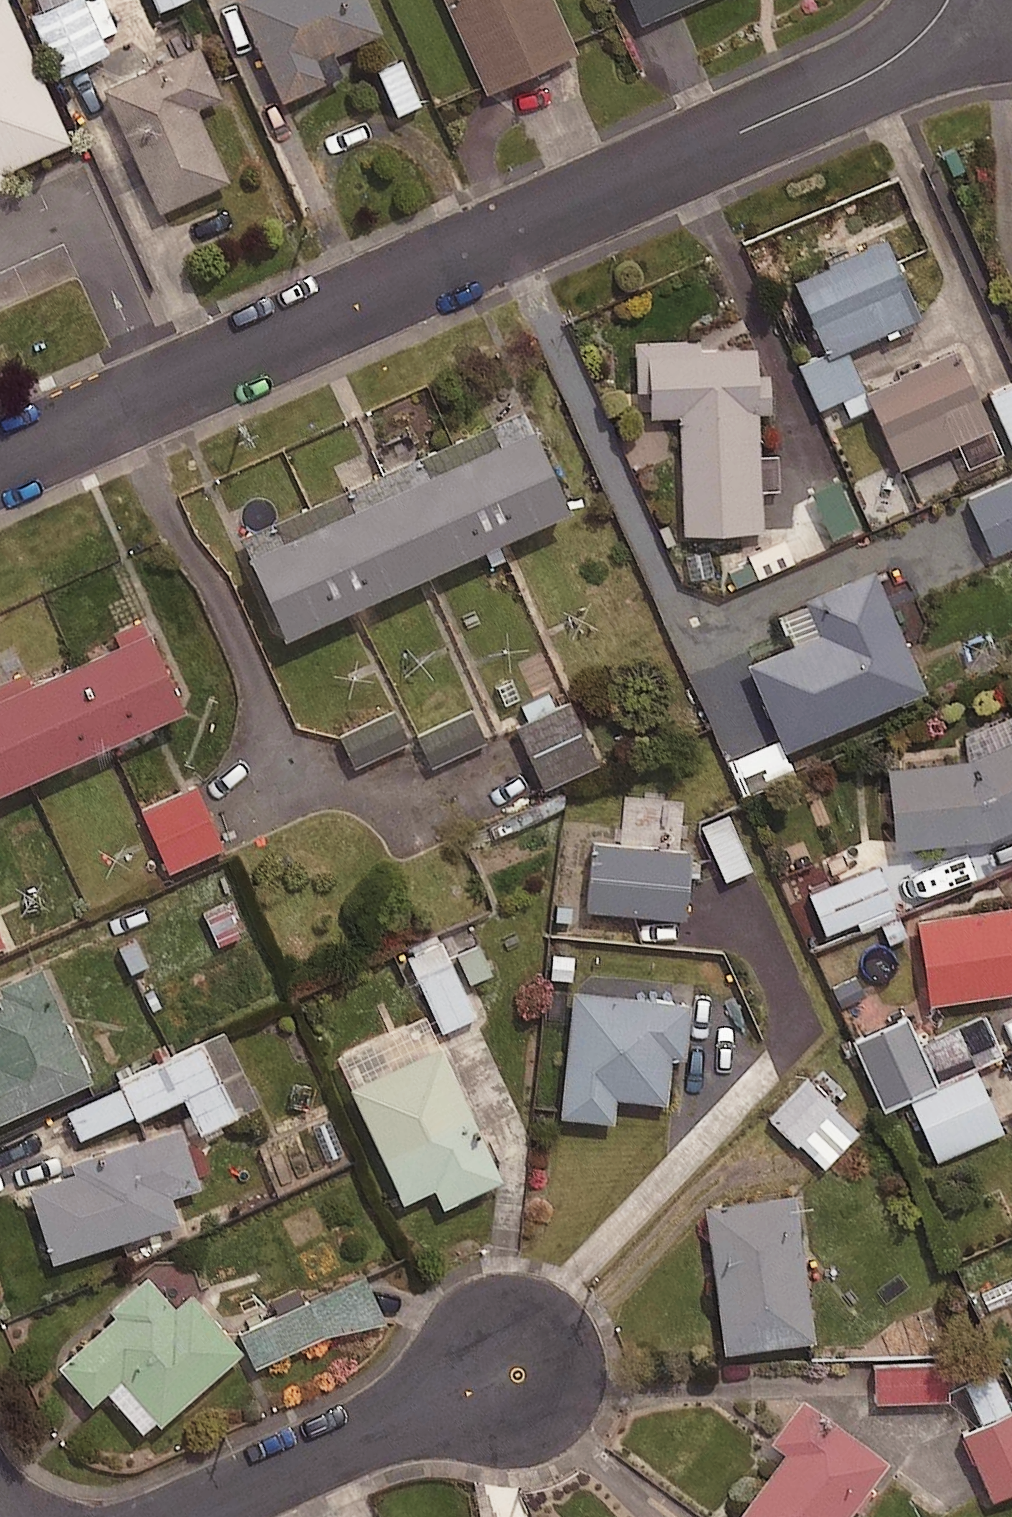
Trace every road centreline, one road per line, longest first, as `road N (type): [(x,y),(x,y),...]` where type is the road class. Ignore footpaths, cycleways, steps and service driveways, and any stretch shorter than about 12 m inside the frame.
road 1 (residential): [(0,460),(884,65),(933,26)]
road 2 (residential): [(193,1516),(505,1367)]

